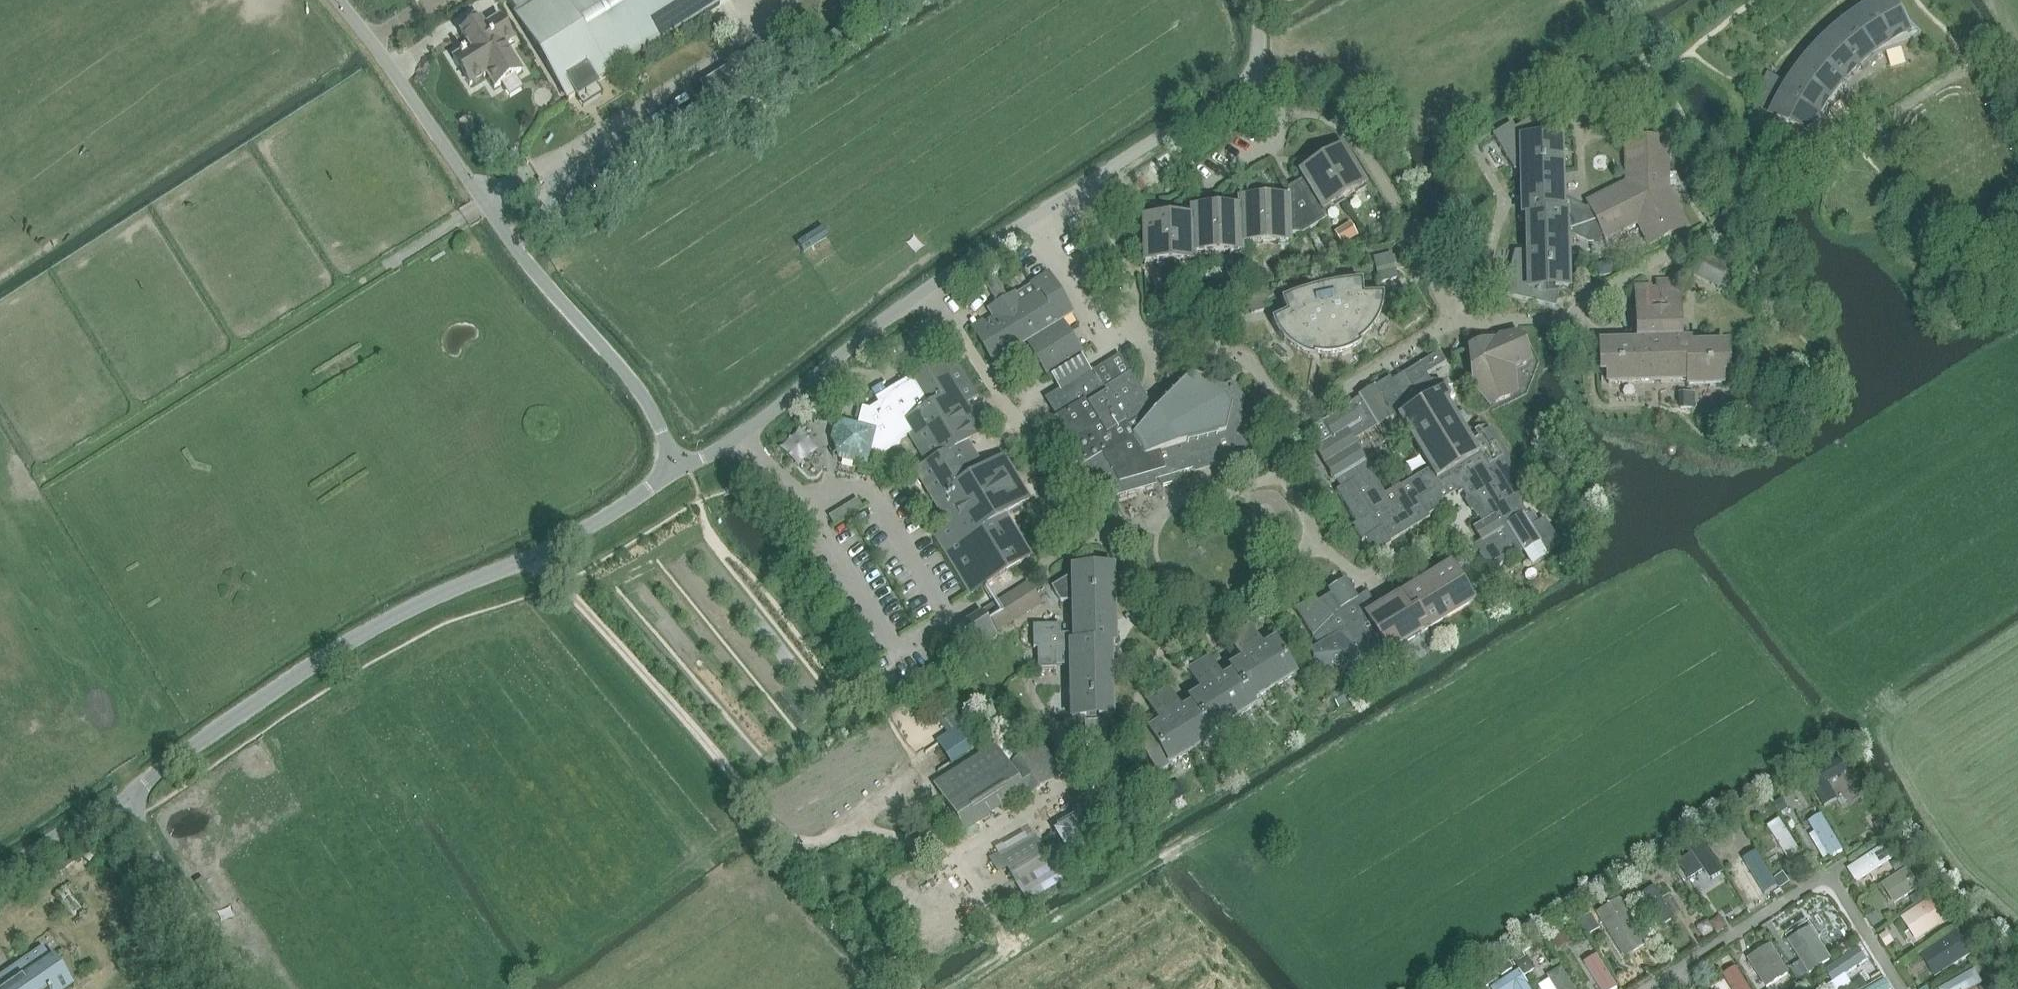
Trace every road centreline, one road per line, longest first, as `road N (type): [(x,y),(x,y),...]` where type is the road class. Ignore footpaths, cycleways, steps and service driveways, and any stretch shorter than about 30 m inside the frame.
road 1 (track): [(945,988),(1661,560),(1687,564),(1804,714),(1851,694),(1870,711)]
road 2 (unclassified): [(678,469),(750,427),(957,267),(1236,89),(1257,55),(1248,0)]
road 3 (unclassified): [(124,803),(187,750),(346,643),(565,541),(678,469)]
road 4 (unclassified): [(678,469),(643,397),(527,264),(337,0)]
road 5 (track): [(6,502),(384,267)]
road 6 (unclassified): [(222,988),(124,803)]
road 7 (residential): [(0,871),(124,803)]

